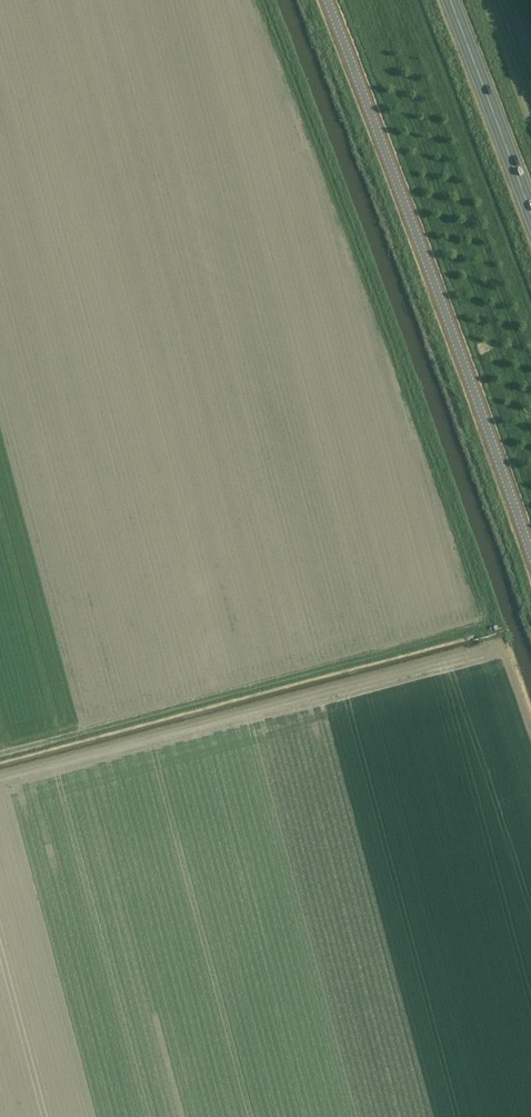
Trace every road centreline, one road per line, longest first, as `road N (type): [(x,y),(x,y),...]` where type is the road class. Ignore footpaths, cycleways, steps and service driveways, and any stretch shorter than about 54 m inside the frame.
road 1 (unclassified): [(530,562),(322,0)]
road 2 (trunk): [(530,214),(450,0)]

